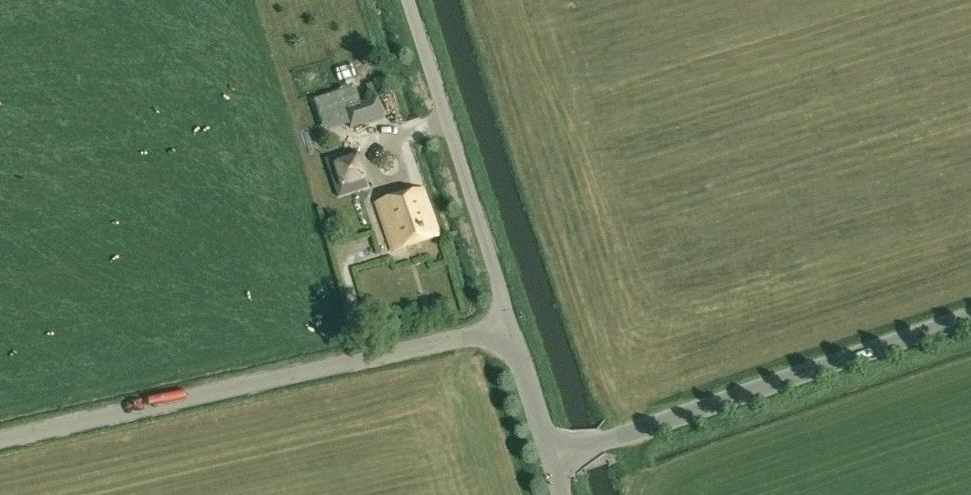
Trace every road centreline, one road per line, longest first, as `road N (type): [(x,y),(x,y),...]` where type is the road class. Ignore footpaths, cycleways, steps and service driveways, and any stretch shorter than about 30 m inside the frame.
road 1 (unclassified): [(0,440),(505,327)]
road 2 (unclassified): [(551,460),(970,318)]
road 3 (unclassified): [(505,327),(402,0)]
road 4 (unclassified): [(551,460),(505,327)]

